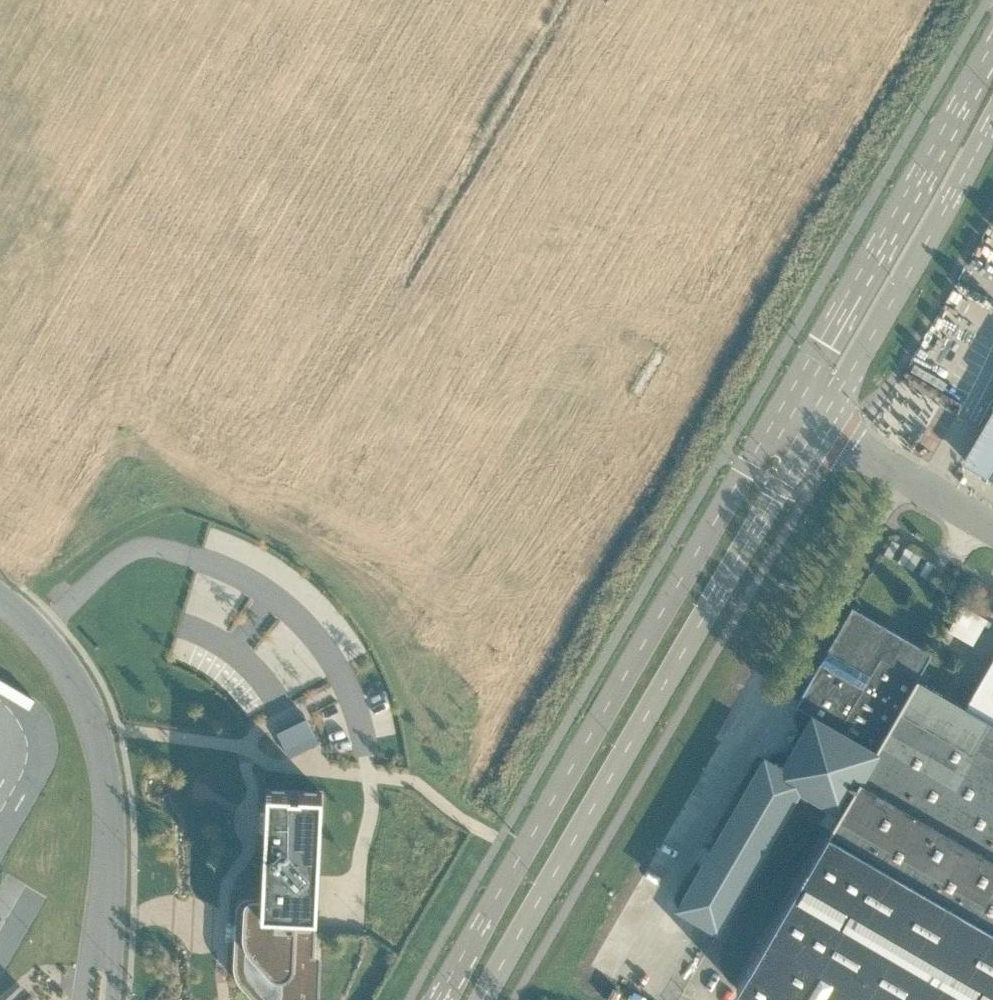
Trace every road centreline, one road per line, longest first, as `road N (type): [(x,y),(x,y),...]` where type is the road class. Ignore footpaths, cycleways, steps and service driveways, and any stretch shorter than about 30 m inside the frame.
road 1 (secondary): [(781,409),(436,999)]
road 2 (secondary): [(483,999),(815,427)]
road 3 (residential): [(0,594),(71,671),(104,752),(113,843),(96,999)]
road 4 (secondary): [(992,41),(781,409)]
road 5 (secondary): [(815,427),(992,120)]
road 6 (residential): [(815,427),(992,527)]

